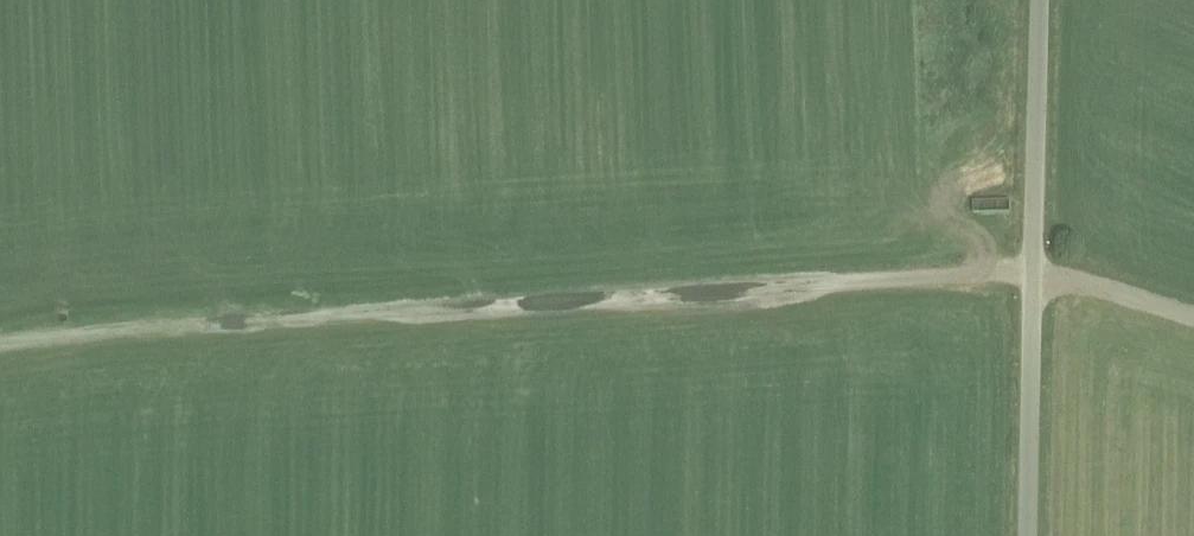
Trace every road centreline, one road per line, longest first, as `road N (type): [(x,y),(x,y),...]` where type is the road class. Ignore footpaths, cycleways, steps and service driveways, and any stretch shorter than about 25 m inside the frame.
road 1 (track): [(0,340),(318,307),(993,269),(1064,274),(1193,314)]
road 2 (unclassified): [(1028,535),(1041,0)]

